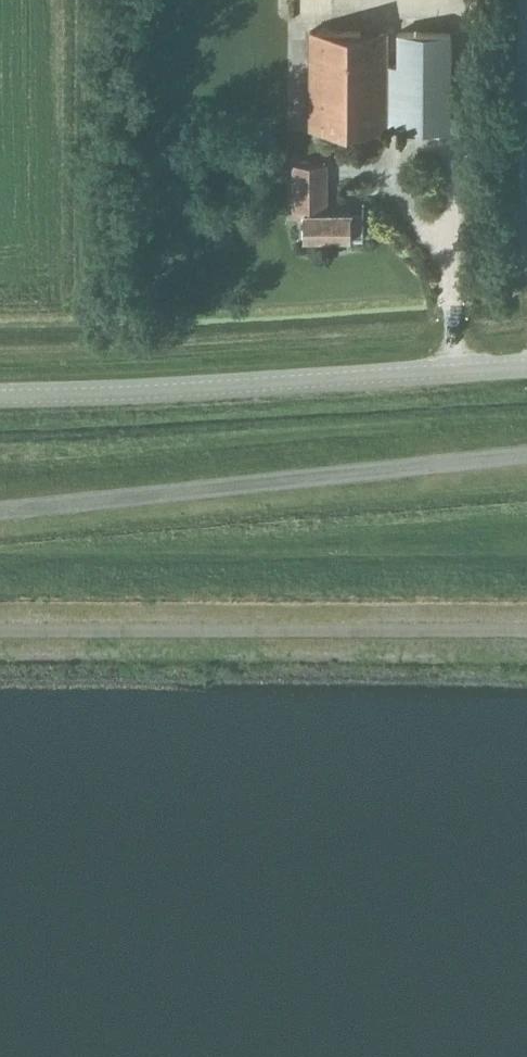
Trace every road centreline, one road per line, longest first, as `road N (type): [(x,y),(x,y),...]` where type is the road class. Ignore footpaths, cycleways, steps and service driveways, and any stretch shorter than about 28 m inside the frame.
road 1 (unclassified): [(0,511),(526,455)]
road 2 (unclassified): [(526,365),(0,396)]
road 3 (unclassified): [(526,631),(0,631)]

